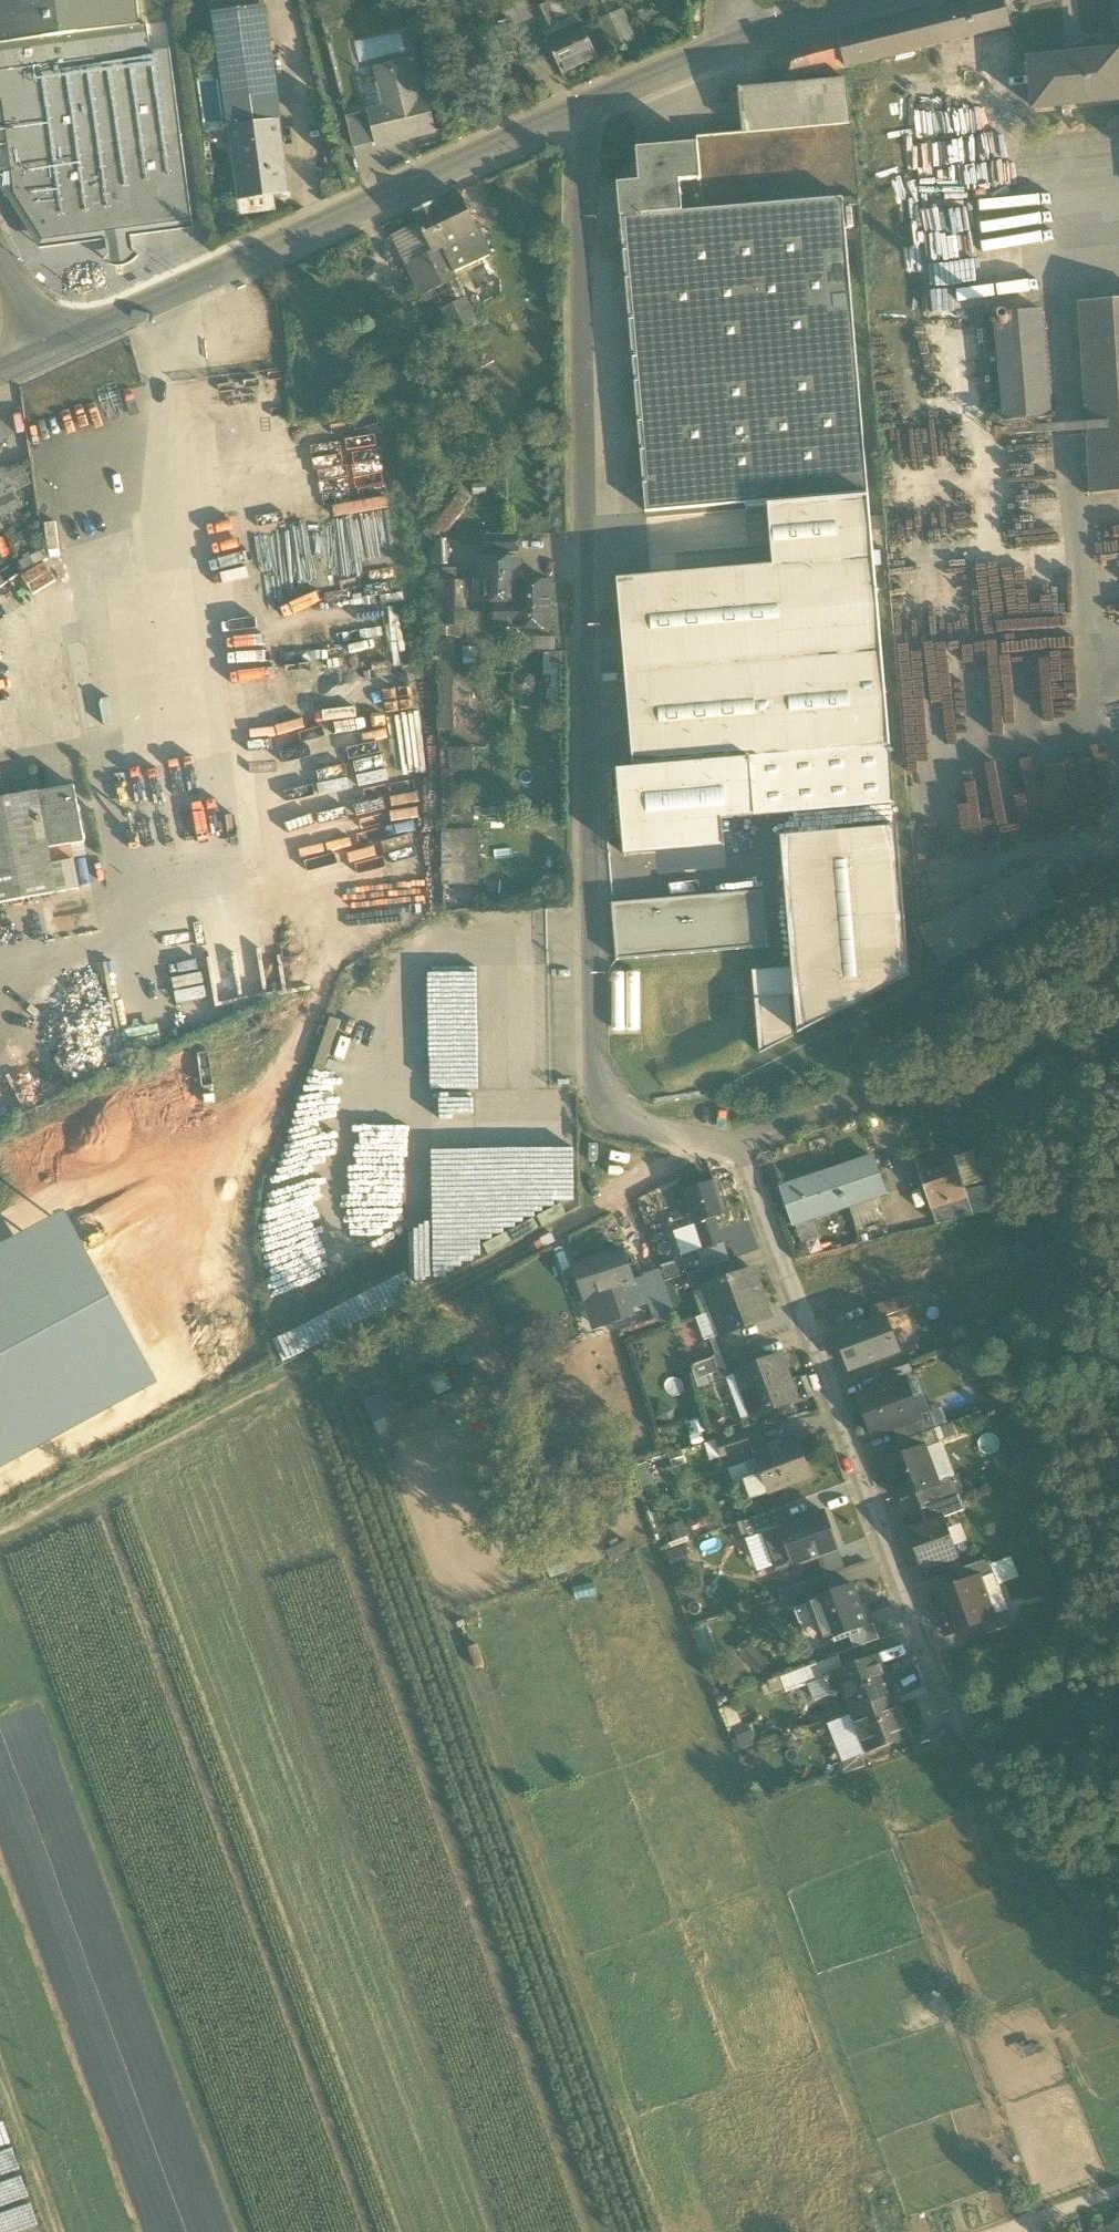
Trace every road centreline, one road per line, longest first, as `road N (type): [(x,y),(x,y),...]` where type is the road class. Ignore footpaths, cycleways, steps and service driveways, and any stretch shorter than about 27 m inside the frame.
road 1 (residential): [(585,108),(585,853),(599,1120),(730,1140)]
road 2 (residential): [(730,1140),(962,1731),(1056,1872),(1118,1950)]
road 3 (track): [(0,1534),(730,1140)]
road 4 (residential): [(49,351),(585,108)]
road 5 (residential): [(730,1140),(984,1070)]
road 6 (track): [(54,2231),(0,2087)]
road 7 (residential): [(716,46),(860,0)]
road 8 (residential): [(585,108),(716,46)]
road 9 (track): [(1003,2231),(1118,2194)]

